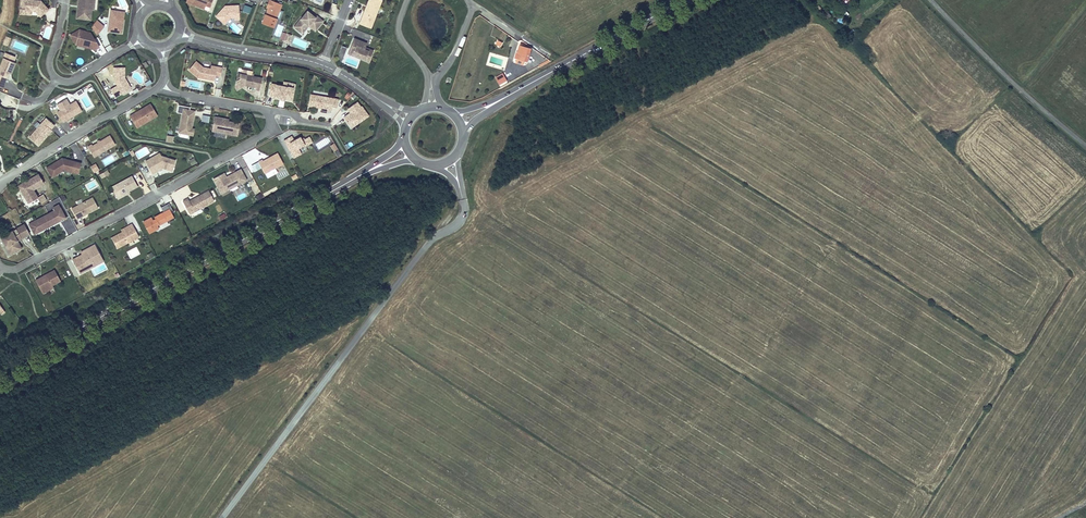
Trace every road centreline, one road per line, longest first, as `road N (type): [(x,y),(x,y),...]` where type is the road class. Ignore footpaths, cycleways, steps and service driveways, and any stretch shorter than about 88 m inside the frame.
road 1 (primary): [(0,372),(366,172)]
road 2 (residential): [(0,265),(23,267),(193,178),(269,131),(270,111)]
road 3 (unclassified): [(932,0),(1085,145)]
road 4 (primary): [(509,96),(683,0)]
road 5 (residential): [(164,89),(0,185)]
road 6 (residential): [(142,39),(61,81),(49,66),(65,0)]
road 7 (residential): [(321,65),(179,35)]
road 8 (unclassified): [(409,0),(400,33),(426,68),(425,108)]

